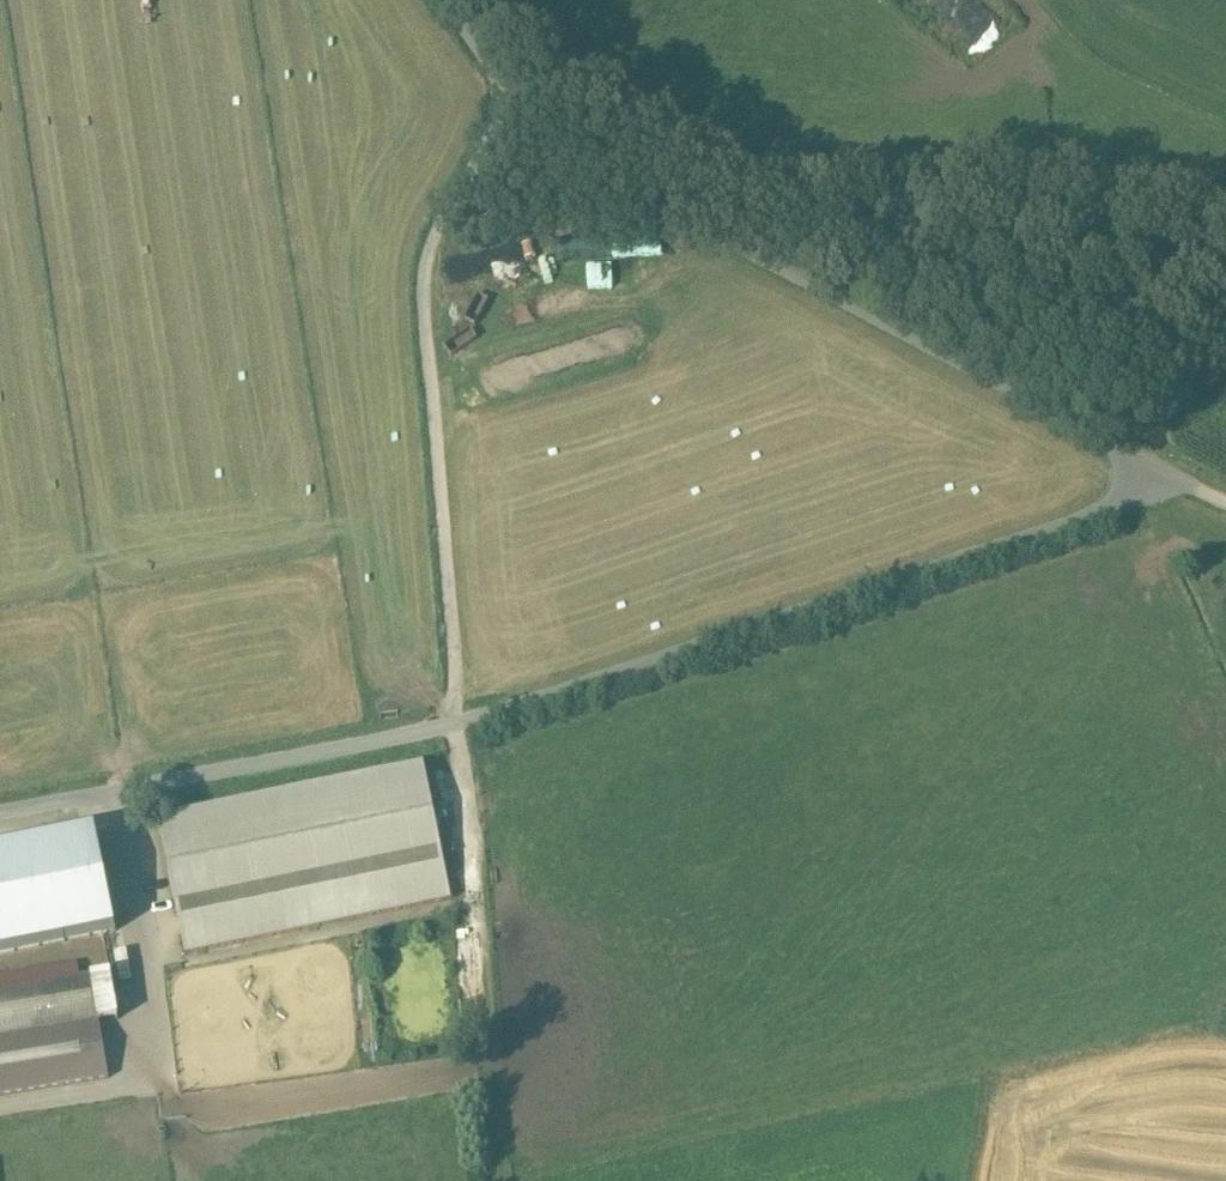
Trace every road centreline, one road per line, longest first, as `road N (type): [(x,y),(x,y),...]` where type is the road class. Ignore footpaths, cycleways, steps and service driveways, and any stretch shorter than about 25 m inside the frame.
road 1 (residential): [(454,721),(1140,502),(1159,474),(1142,452),(583,158),(523,105)]
road 2 (unclassified): [(523,105),(423,265),(454,721)]
road 3 (residential): [(0,813),(454,721)]
road 4 (residential): [(523,105),(454,0)]

